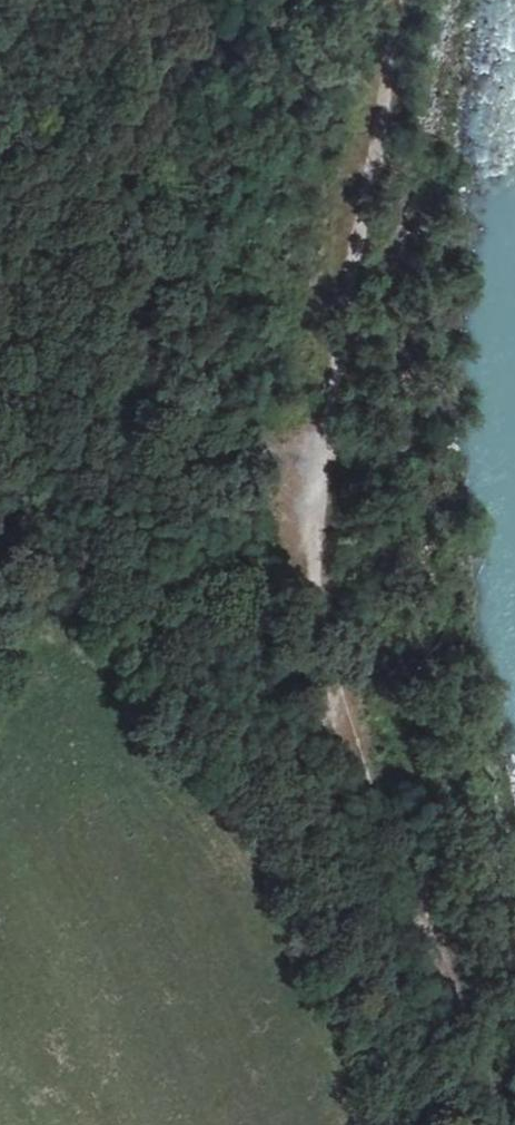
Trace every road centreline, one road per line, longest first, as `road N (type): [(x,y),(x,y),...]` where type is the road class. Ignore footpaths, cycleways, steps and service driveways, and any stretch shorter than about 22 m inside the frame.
road 1 (track): [(401,0),(370,233),(318,486),(319,561),(360,745)]
road 2 (track): [(0,537),(8,527),(57,516),(154,558),(264,668),(310,705),(350,716)]
road 3 (track): [(513,1124),(360,745)]

